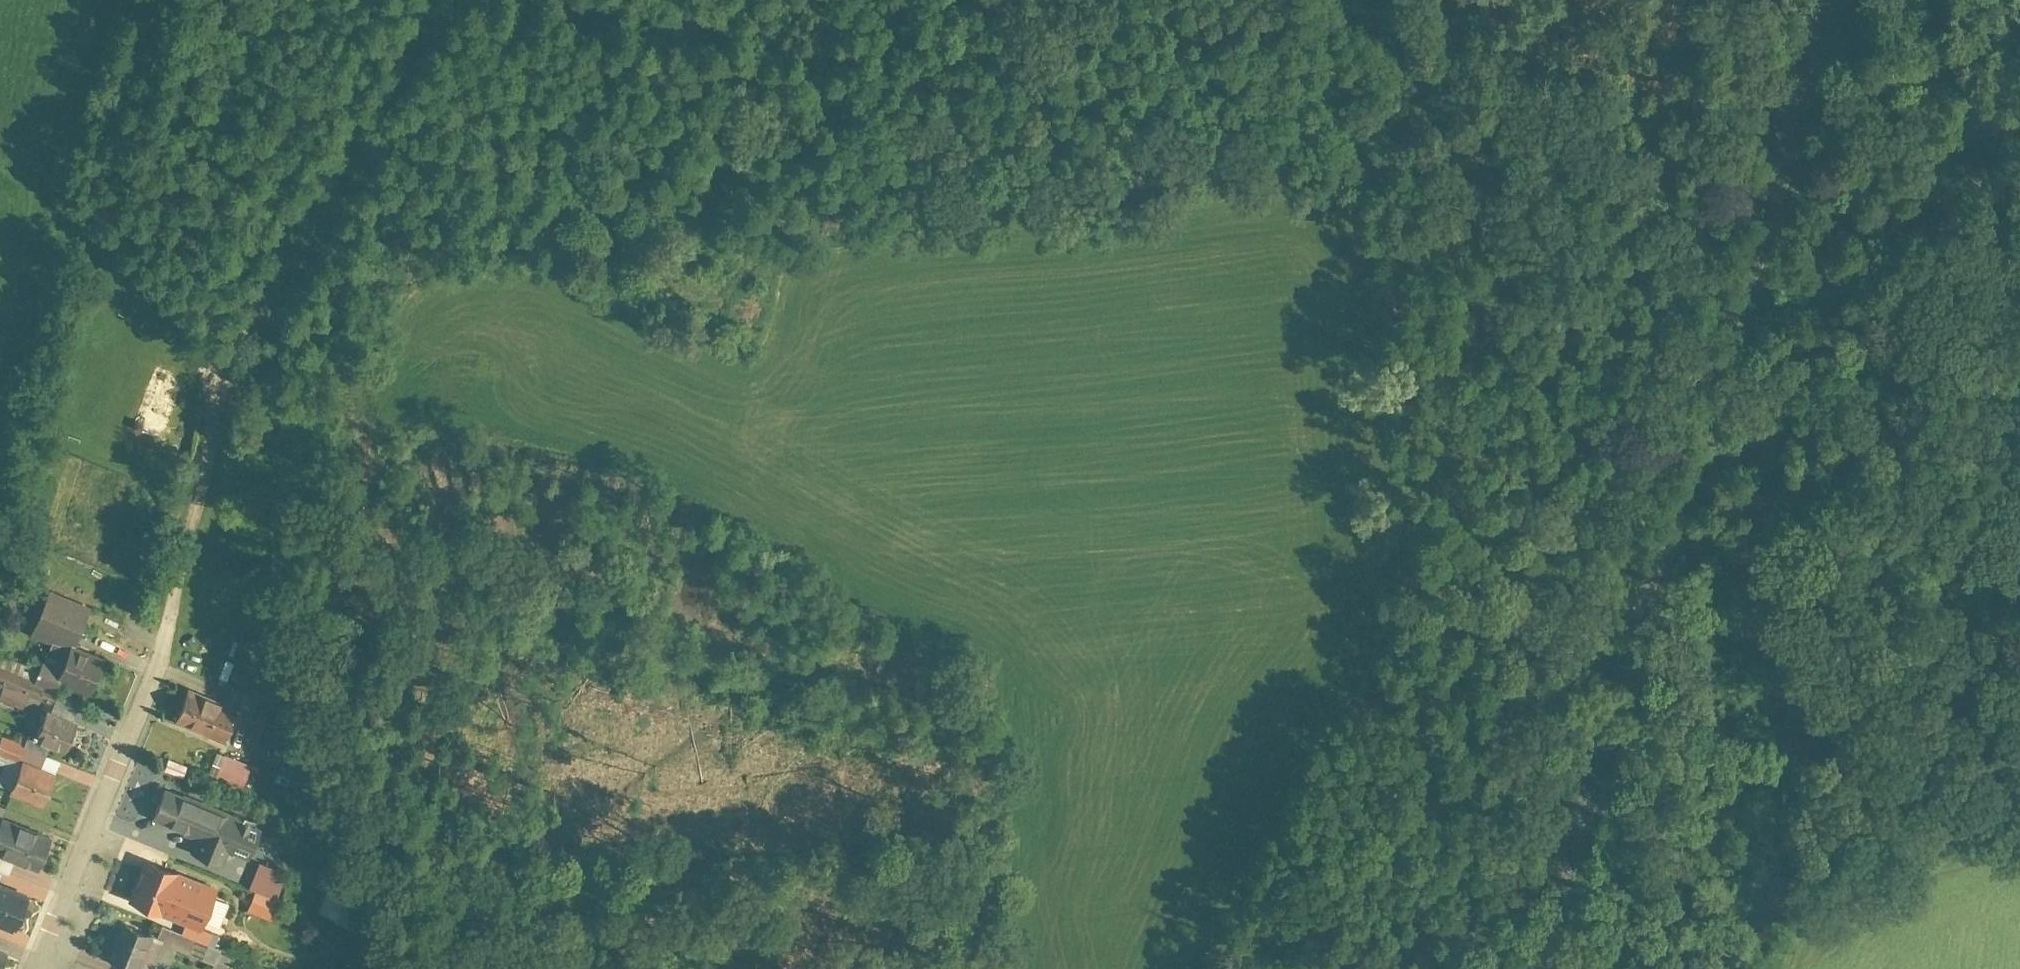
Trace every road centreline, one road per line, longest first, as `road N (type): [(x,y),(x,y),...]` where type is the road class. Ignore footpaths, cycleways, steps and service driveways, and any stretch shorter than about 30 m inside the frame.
road 1 (tertiary): [(1536,968),(1837,0)]
road 2 (residential): [(205,390),(210,447),(189,527),(100,818),(35,968)]
road 3 (track): [(174,0),(94,195),(110,239),(172,319),(205,390)]

